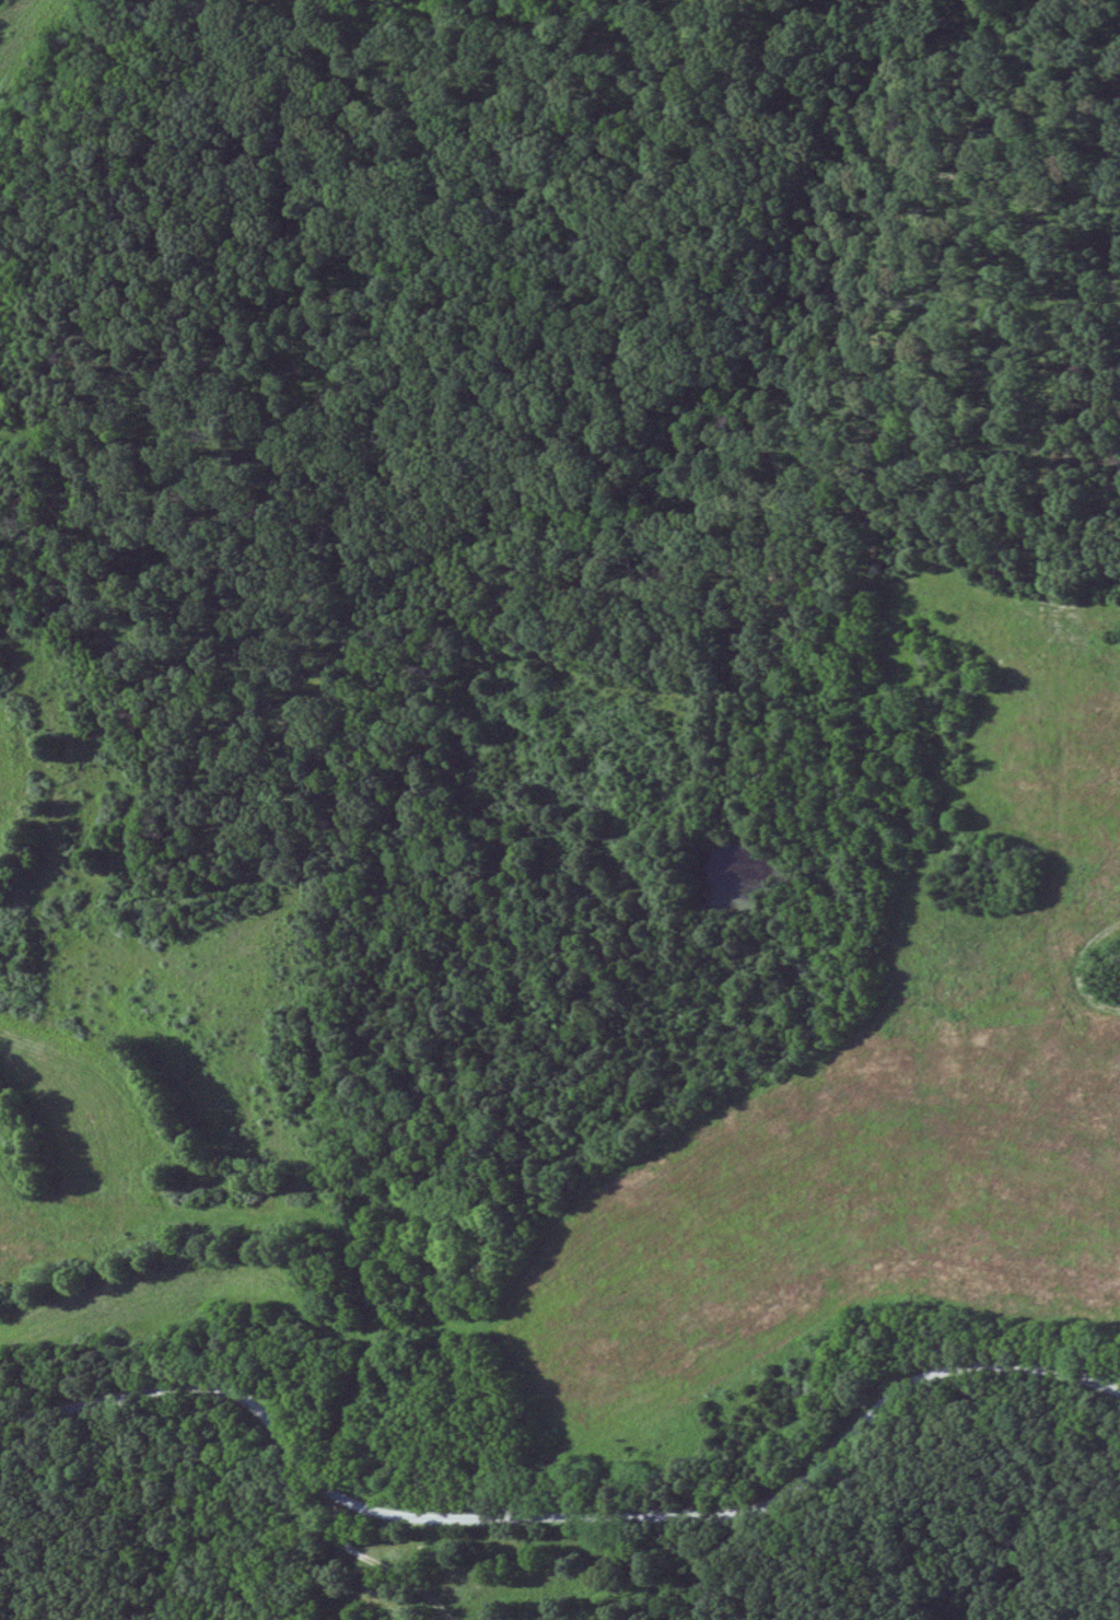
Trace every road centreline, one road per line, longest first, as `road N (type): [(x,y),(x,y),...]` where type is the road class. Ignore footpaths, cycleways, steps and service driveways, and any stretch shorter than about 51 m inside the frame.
road 1 (residential): [(1119,1397),(1019,1365),(917,1376),(875,1401),(806,1479),(747,1512),(389,1513),(354,1502),(257,1406),(214,1387),(158,1387),(0,1418)]

